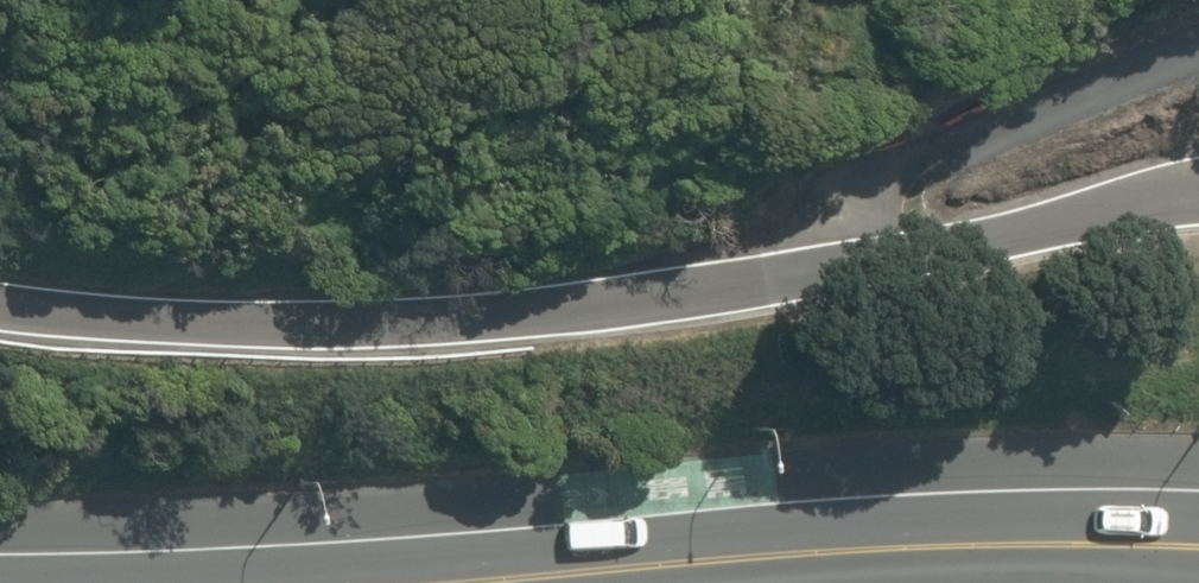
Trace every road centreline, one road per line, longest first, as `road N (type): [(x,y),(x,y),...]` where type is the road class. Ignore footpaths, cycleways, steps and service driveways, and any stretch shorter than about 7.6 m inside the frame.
road 1 (unclassified): [(0,307),(108,324),(333,326),(583,310),(993,238),(1198,185)]
road 2 (secondary): [(1198,549),(1065,544),(810,554),(513,582)]

